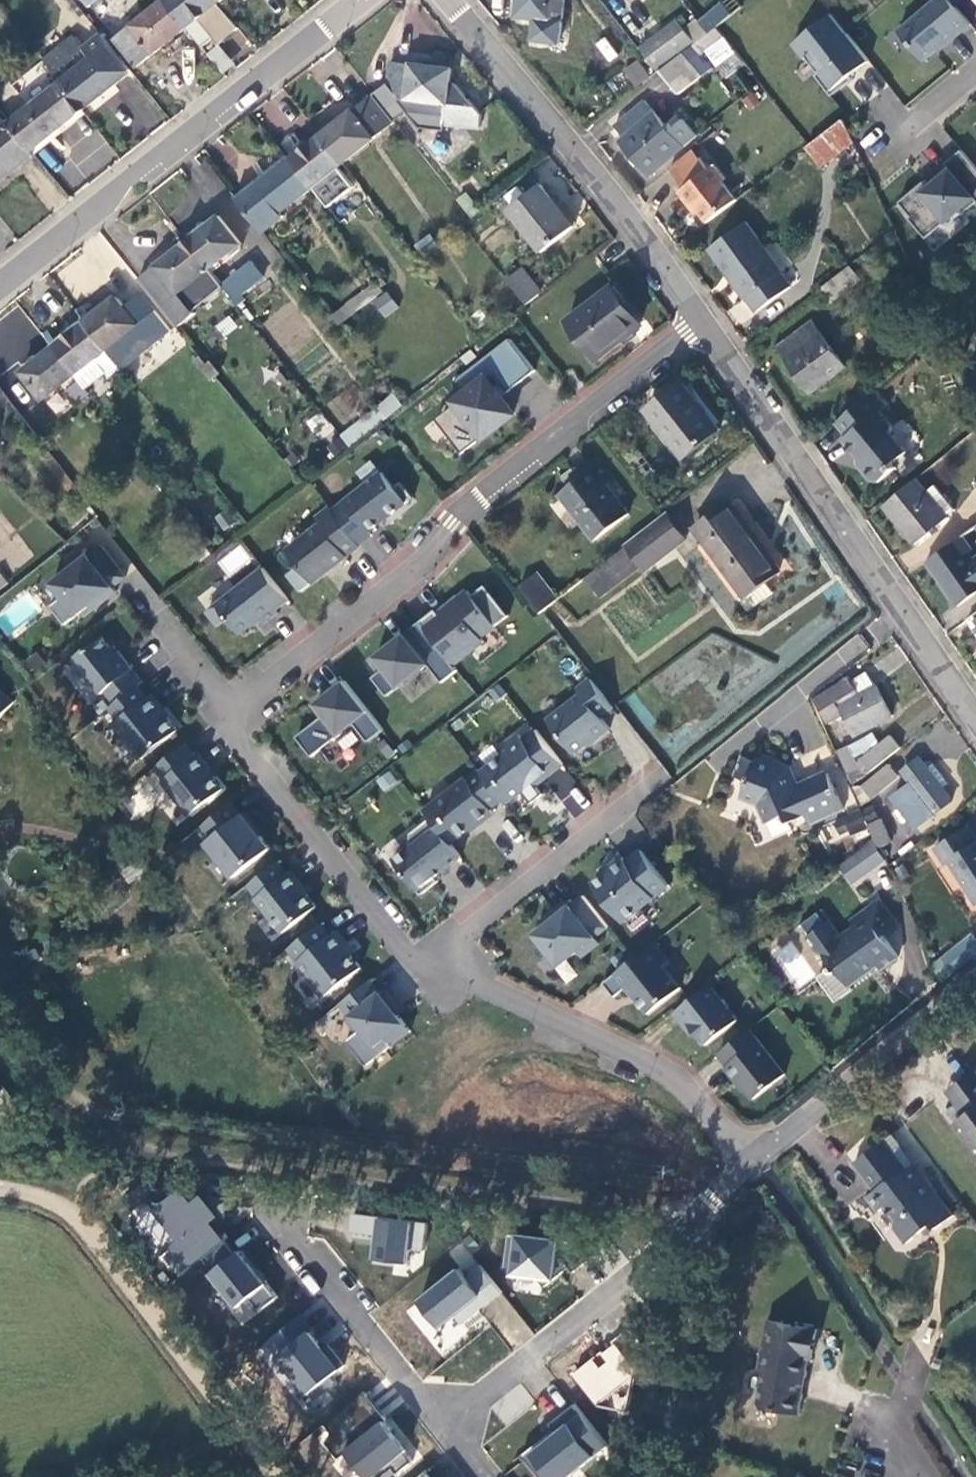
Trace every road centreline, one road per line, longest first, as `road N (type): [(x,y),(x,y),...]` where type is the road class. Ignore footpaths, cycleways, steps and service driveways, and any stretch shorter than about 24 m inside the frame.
road 1 (residential): [(701,320),(480,494),(427,561),(235,712)]
road 2 (residential): [(701,320),(975,719)]
road 3 (tertiary): [(0,290),(360,0)]
road 4 (residential): [(753,1155),(637,1274),(440,1424)]
road 5 (track): [(0,1189),(74,1214),(277,1476)]
road 6 (residential): [(449,0),(701,320)]
road 7 (residential): [(753,1155),(681,1083),(427,959)]
road 8 (residential): [(235,712),(230,732),(395,939),(427,959)]
road 9 (residential): [(280,1194),(288,1241),(440,1424)]
road 10 (residential): [(975,979),(753,1155)]
road 11 (residential): [(427,959),(649,788)]

